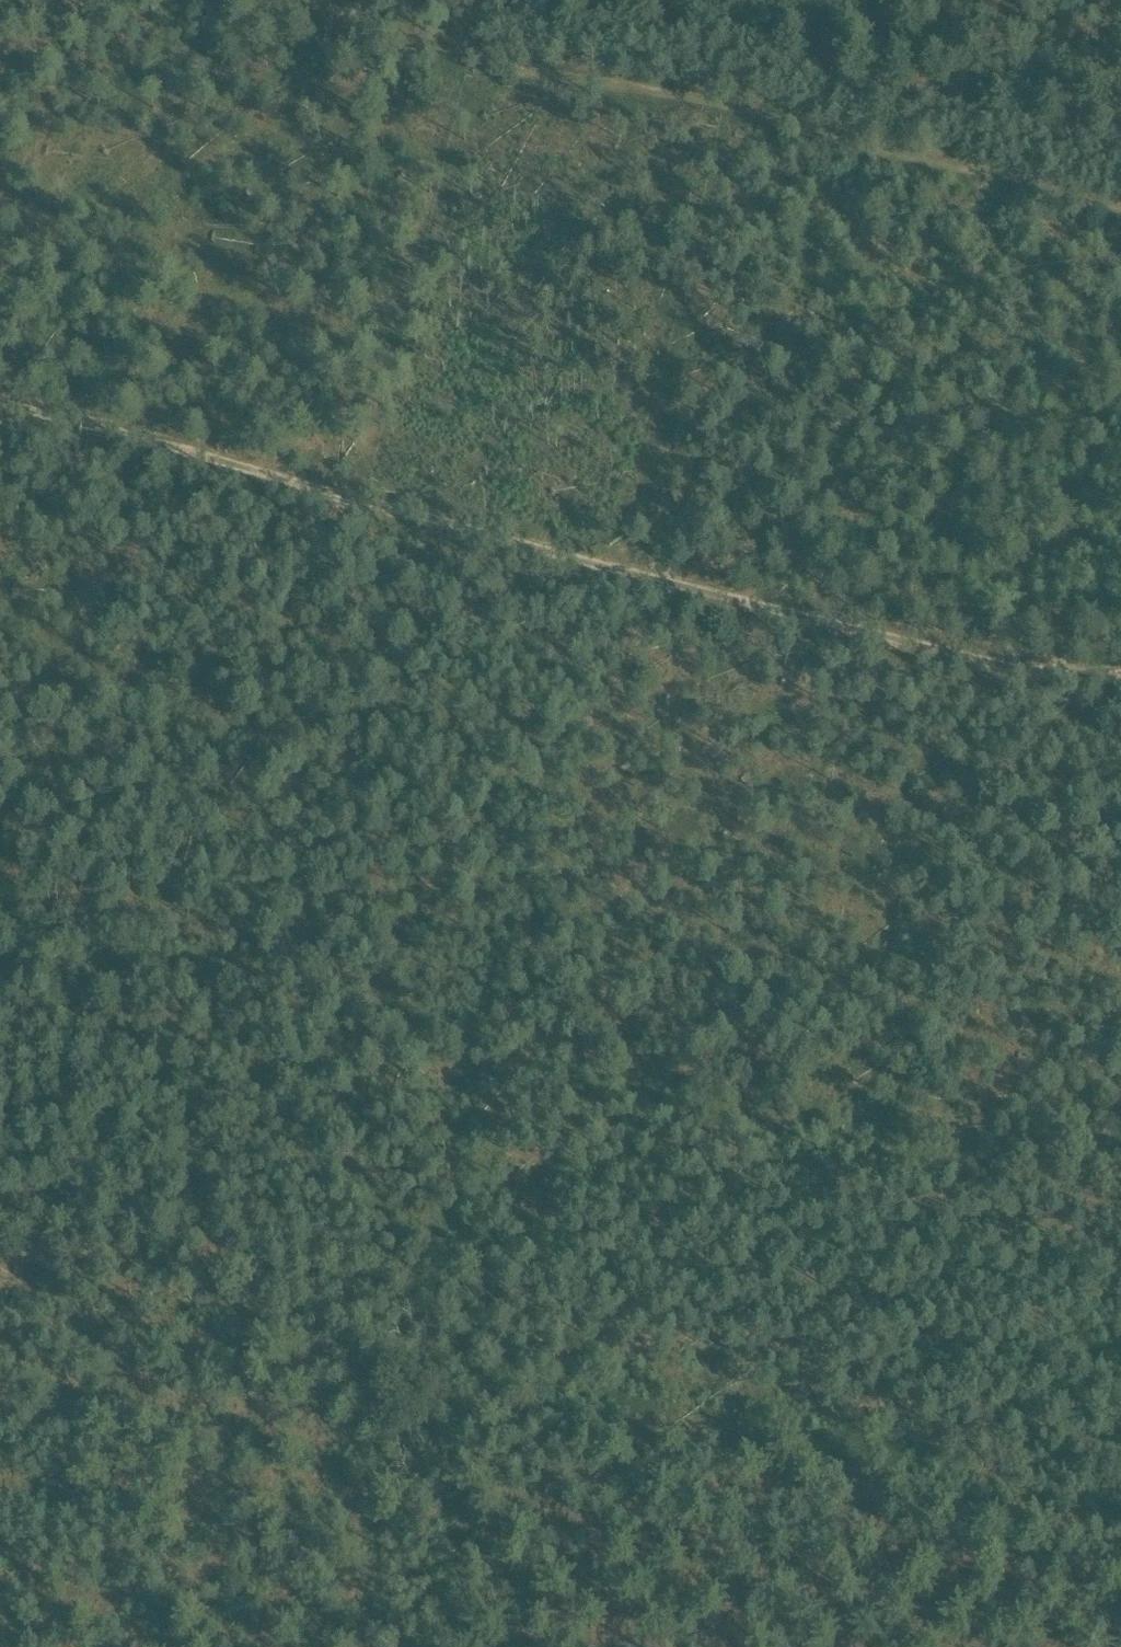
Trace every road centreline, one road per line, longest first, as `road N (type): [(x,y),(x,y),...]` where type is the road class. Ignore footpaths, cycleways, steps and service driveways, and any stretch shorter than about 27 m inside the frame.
road 1 (track): [(0,396),(612,566),(1120,694)]

